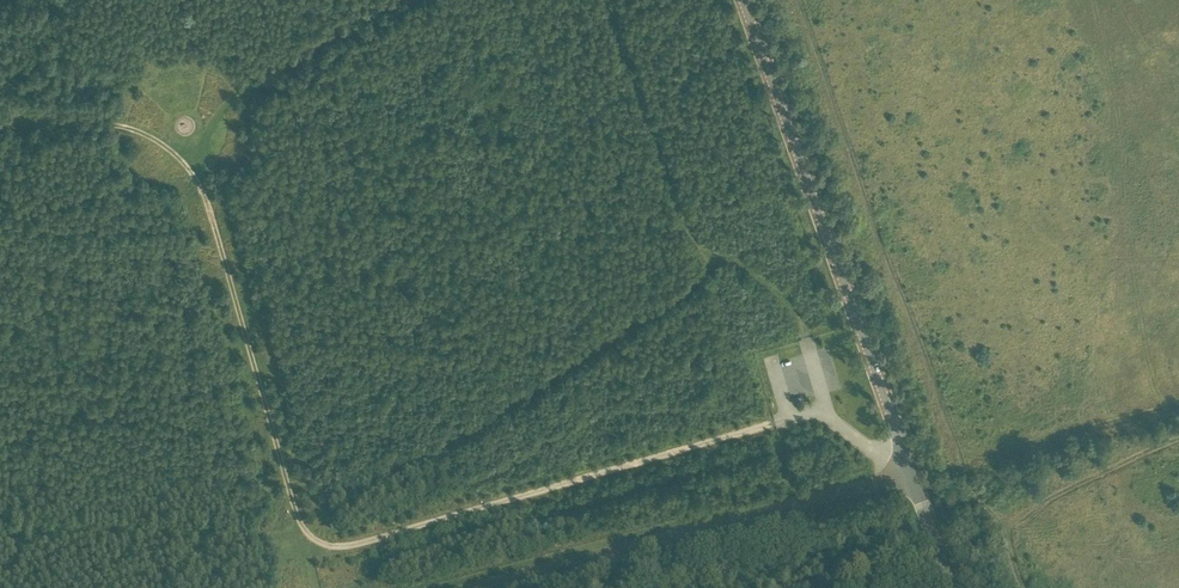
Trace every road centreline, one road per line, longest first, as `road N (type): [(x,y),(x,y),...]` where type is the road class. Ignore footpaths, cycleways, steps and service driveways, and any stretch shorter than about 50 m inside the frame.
road 1 (track): [(786,419),(336,549),(311,542),(301,532),(196,161)]
road 2 (track): [(1025,587),(1002,520),(971,480),(800,0)]
road 3 (secondary): [(953,587),(743,0)]
road 4 (track): [(609,0),(694,250),(707,262),(728,258),(788,300),(806,338)]
road 5 (track): [(1002,520),(1178,436)]

